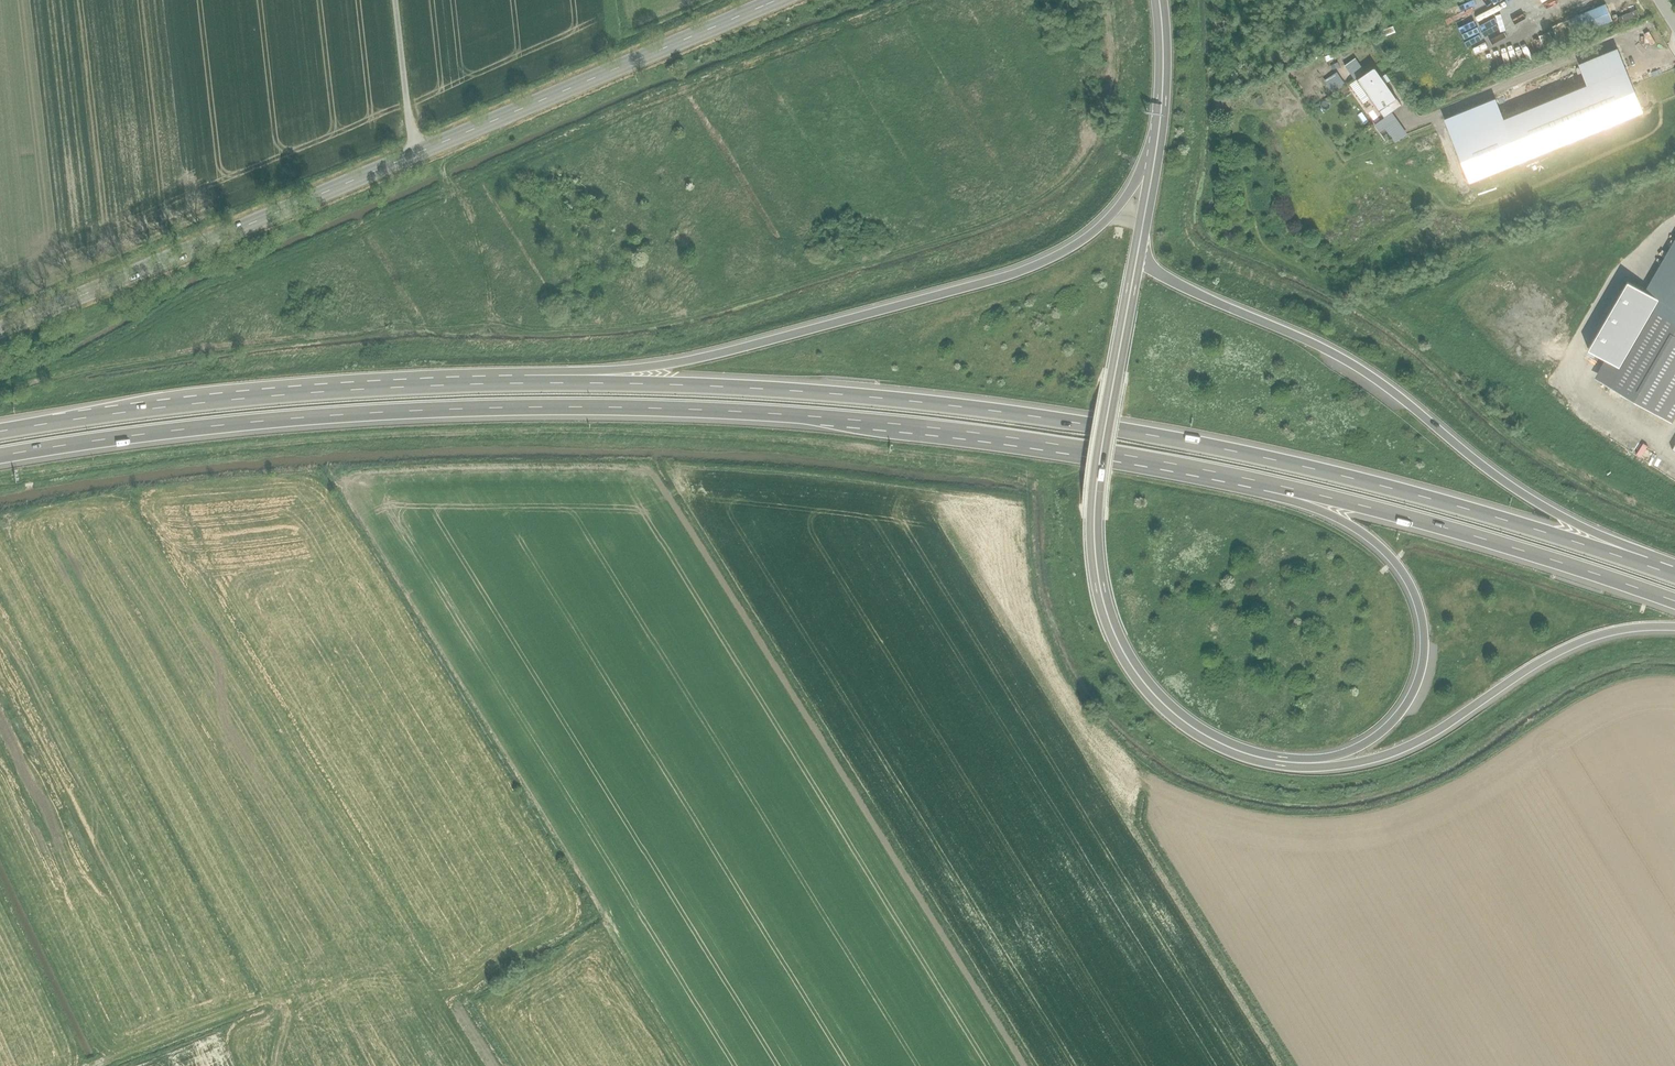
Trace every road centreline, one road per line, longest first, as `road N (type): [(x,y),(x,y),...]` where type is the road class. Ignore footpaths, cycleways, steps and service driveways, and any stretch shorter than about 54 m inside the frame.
road 1 (motorway): [(0,456),(300,419),(650,409),(971,433),(1306,492)]
road 2 (motorway): [(1619,556),(1344,477),(1080,424),(831,395),(594,384)]
road 3 (tertiary): [(0,329),(775,0)]
road 4 (motorway): [(1138,250),(1096,495),(1098,576),(1113,628),(1140,676),(1199,730),(1268,759),(1327,762)]
road 5 (motorway): [(1159,135),(1115,212),(1047,261),(594,384)]
road 6 (motorway): [(594,384),(316,393),(0,432)]
road 7 (motorway): [(1619,556),(1489,471),(1355,365),(1172,281),(1138,250)]
road 8 (motorway): [(1306,492),(1674,602)]
road 9 (motorway): [(1327,762),(1403,748),(1588,639),(1674,627)]
road 10 (motorway): [(1306,492),(1397,565),(1418,602),(1425,643),(1416,687),(1397,718),(1327,762)]
road 11 (motorway): [(1159,135),(1160,0)]

